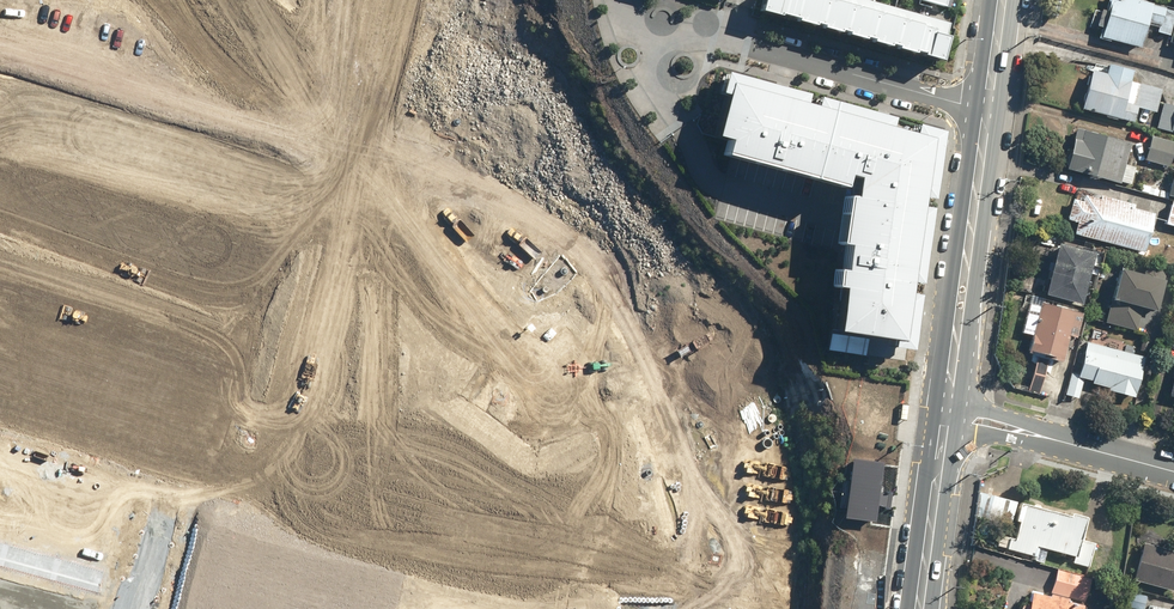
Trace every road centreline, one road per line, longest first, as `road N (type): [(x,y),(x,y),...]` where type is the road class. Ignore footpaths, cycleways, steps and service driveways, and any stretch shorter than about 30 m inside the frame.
road 1 (residential): [(265,105),(363,132),(484,184),(573,231),(601,266),(669,387),(675,466),(662,608)]
road 2 (residential): [(377,608),(433,384),(422,335),(403,320),(219,275)]
road 3 (residential): [(133,592),(219,275)]
road 4 (secondary): [(985,107),(945,411)]
road 5 (residential): [(985,107),(752,41)]
road 6 (residential): [(1173,470),(945,411)]
road 7 (residential): [(219,275),(0,223)]
road 8 (secondary): [(945,411),(918,608)]
road 9 (residential): [(219,275),(265,105)]
road 10 (residential): [(0,555),(133,592)]

